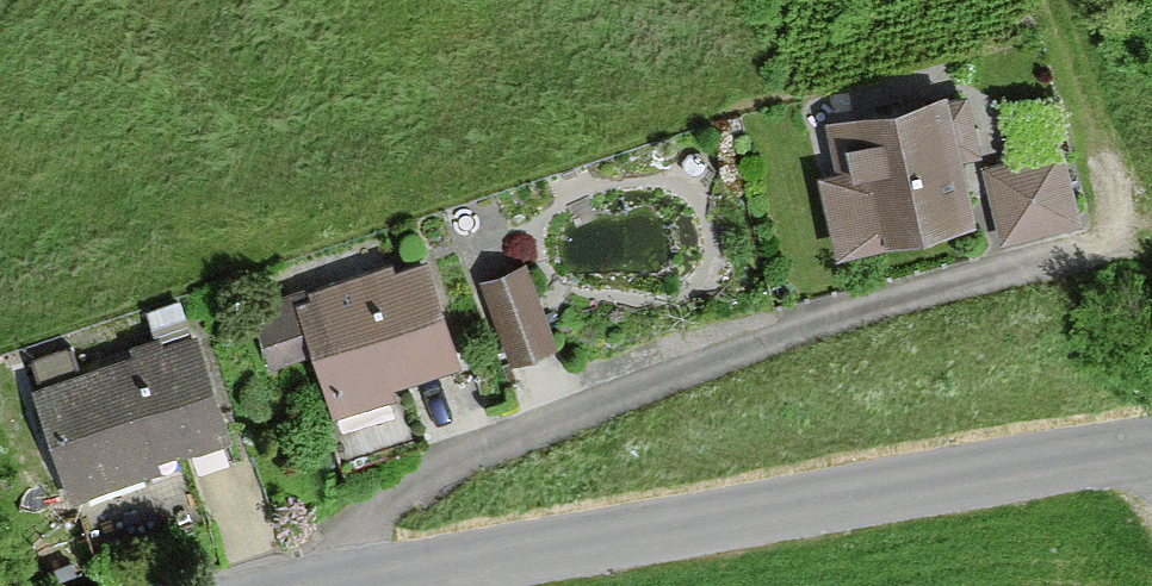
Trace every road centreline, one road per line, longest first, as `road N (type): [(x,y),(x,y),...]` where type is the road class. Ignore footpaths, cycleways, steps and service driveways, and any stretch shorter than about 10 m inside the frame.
road 1 (residential): [(318,585),(389,489),(597,378),(1084,238)]
road 2 (unclassified): [(356,585),(556,535),(1151,449)]

